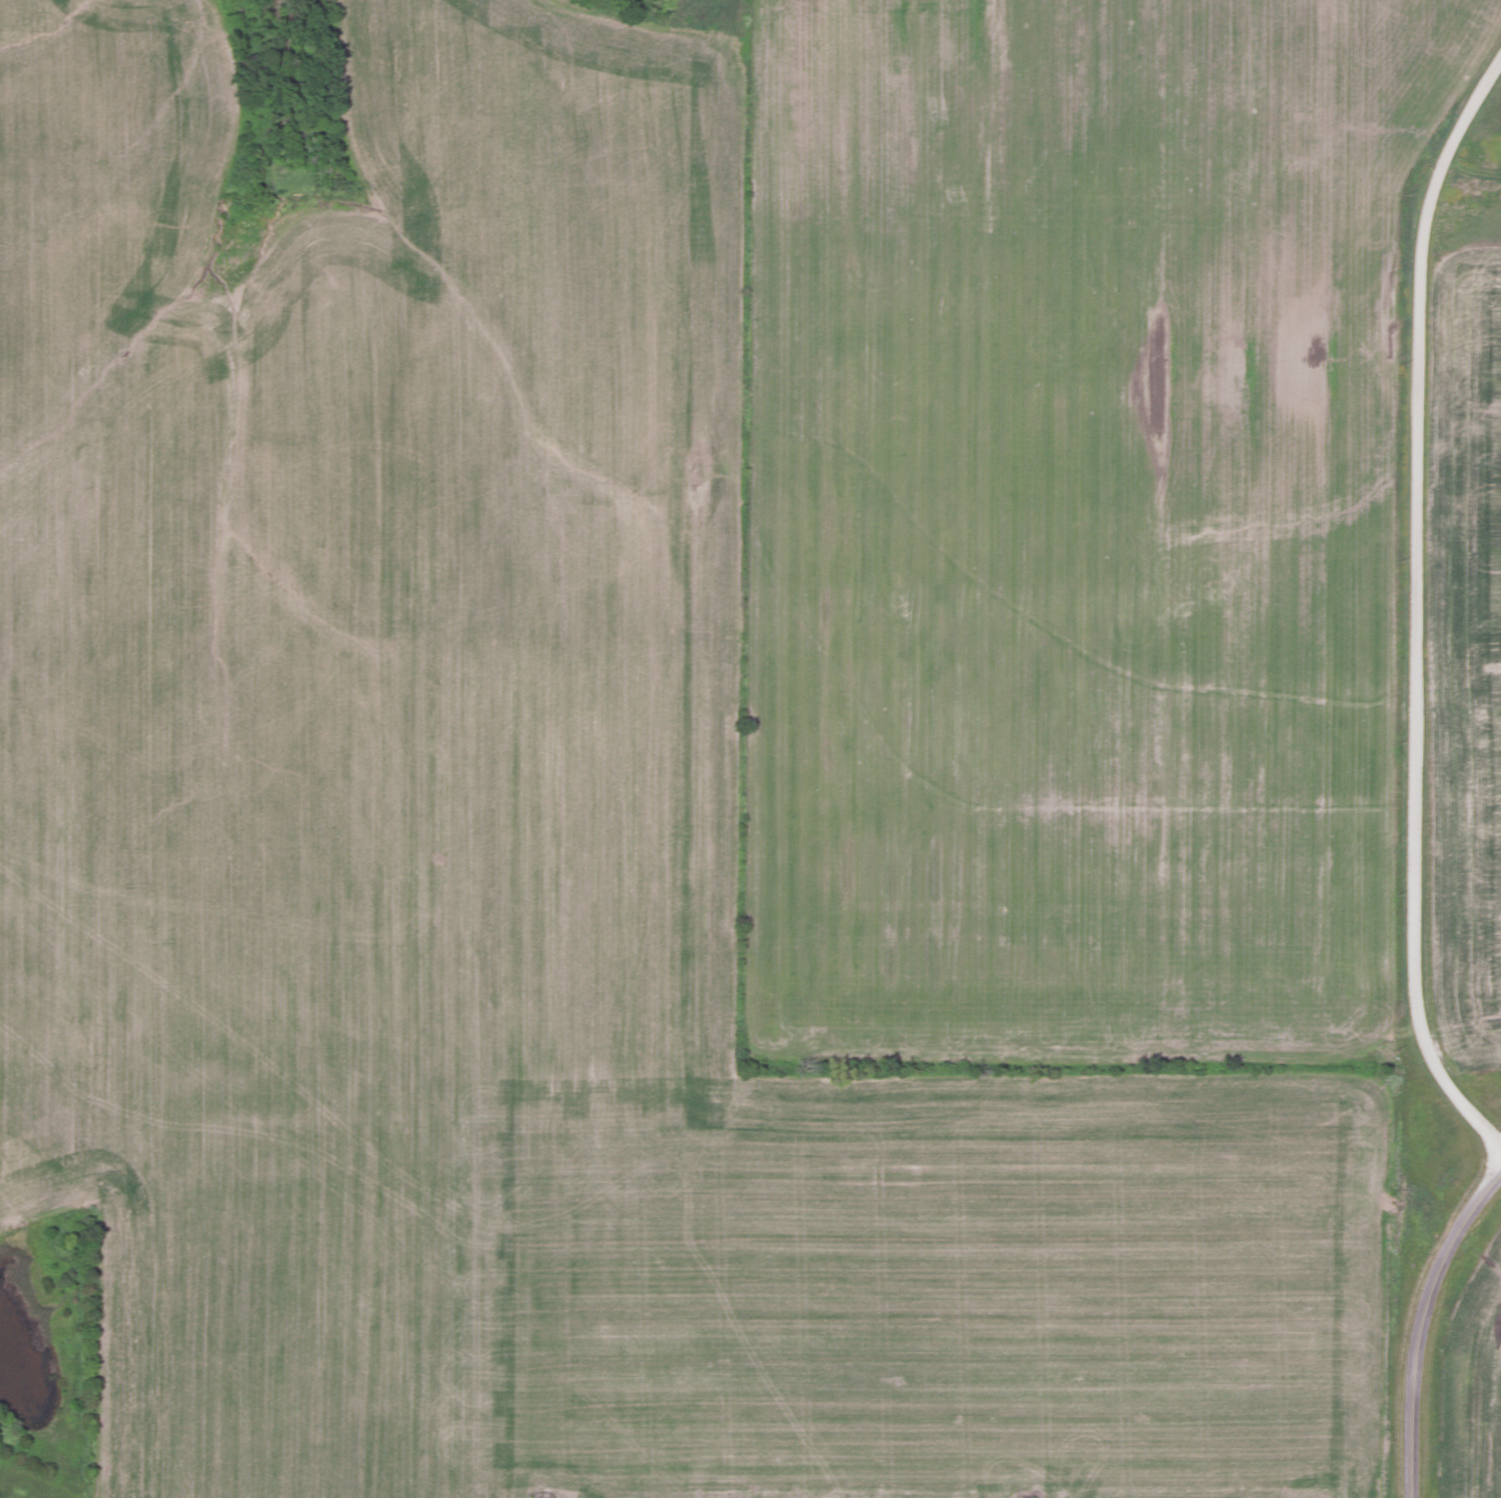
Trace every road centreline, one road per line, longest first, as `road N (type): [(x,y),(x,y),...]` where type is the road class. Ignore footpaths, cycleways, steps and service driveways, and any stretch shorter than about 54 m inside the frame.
road 1 (residential): [(1500,1154),(1425,1061),(1412,1003),(1410,915),(1420,228),(1457,122),(1500,52)]
road 2 (residential): [(1500,1174),(1452,1236),(1415,1325),(1404,1497)]

